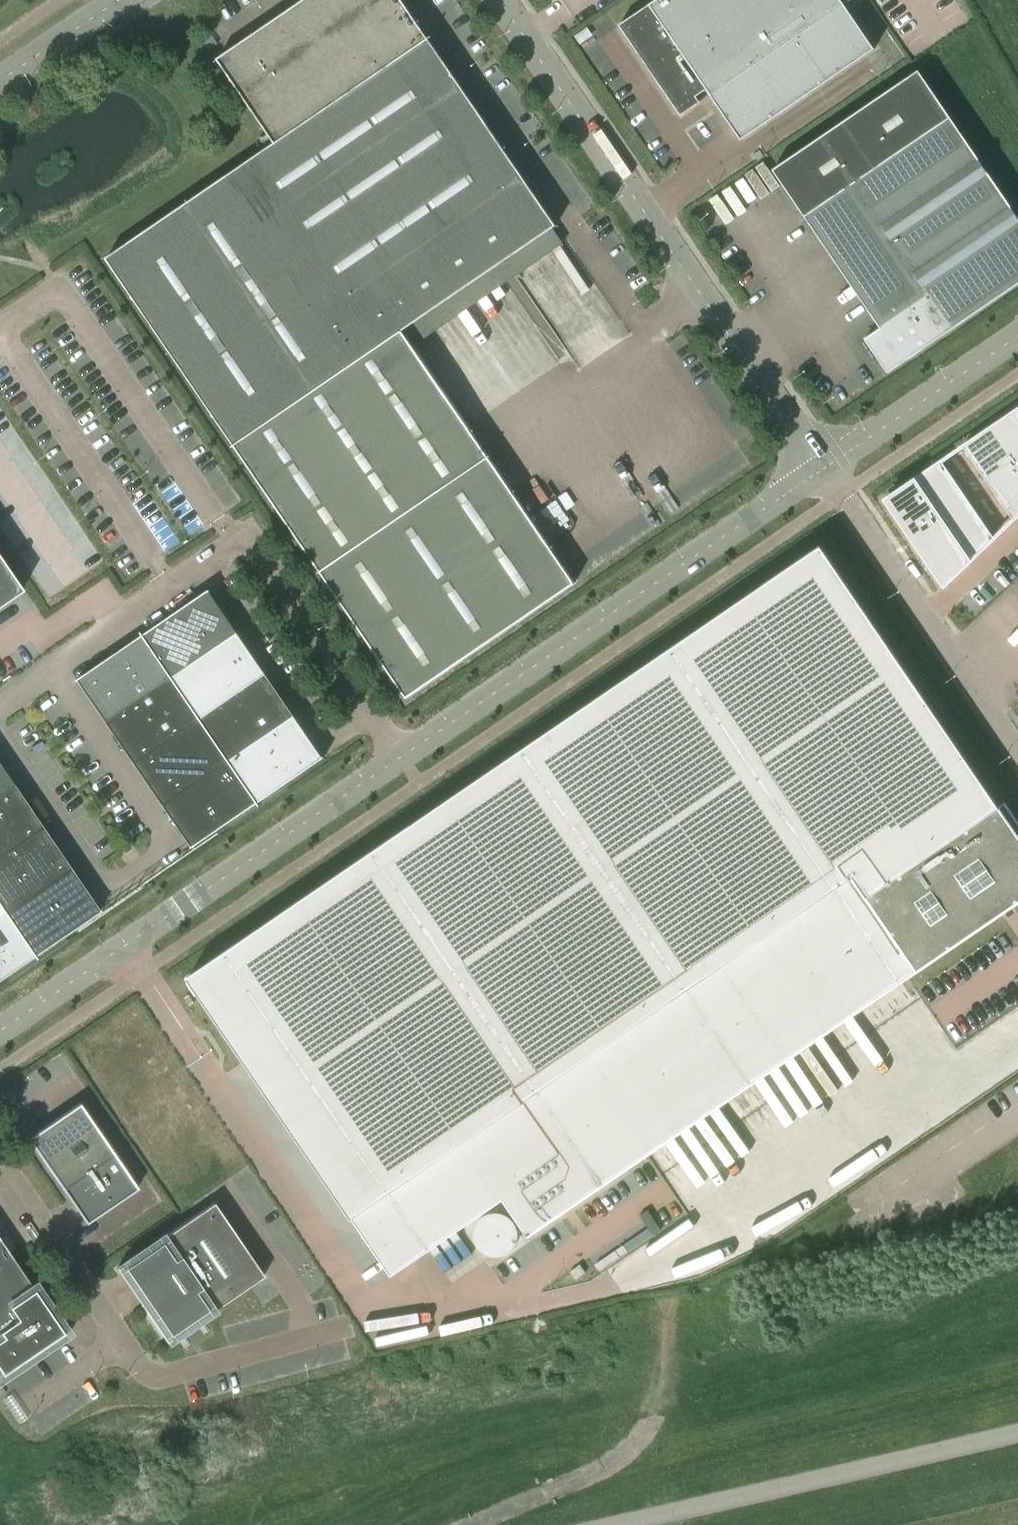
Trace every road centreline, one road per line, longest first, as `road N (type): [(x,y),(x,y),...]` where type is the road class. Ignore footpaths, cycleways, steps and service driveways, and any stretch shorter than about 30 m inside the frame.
road 1 (unclassified): [(0,1028),(824,473)]
road 2 (unclassified): [(824,473),(501,0)]
road 3 (unclassified): [(1017,1433),(627,1524)]
road 4 (unclassified): [(824,473),(1017,337)]
road 5 (unclassified): [(0,82),(120,0)]

